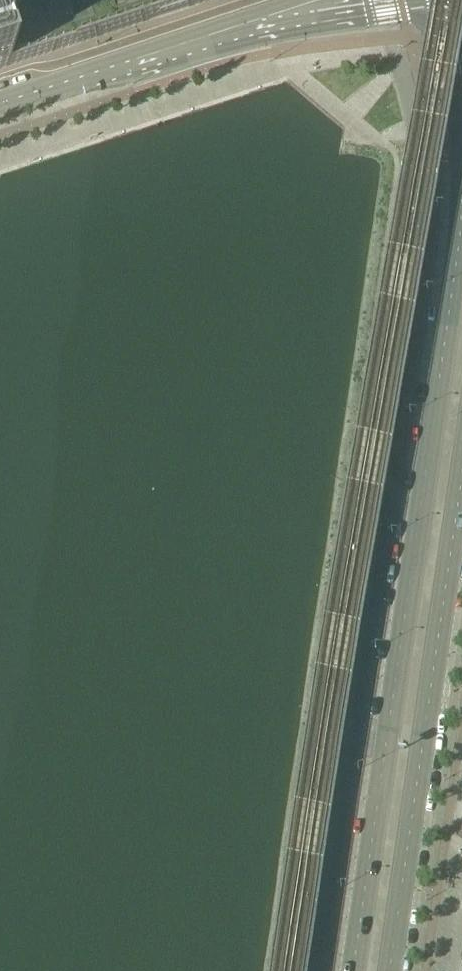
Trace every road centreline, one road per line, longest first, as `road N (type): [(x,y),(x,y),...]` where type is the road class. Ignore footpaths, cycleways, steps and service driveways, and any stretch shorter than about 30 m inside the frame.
road 1 (secondary): [(461,231),(354,970)]
road 2 (secondary): [(393,970),(461,488)]
road 3 (residential): [(0,105),(279,20)]
road 4 (residential): [(279,20),(444,3)]

